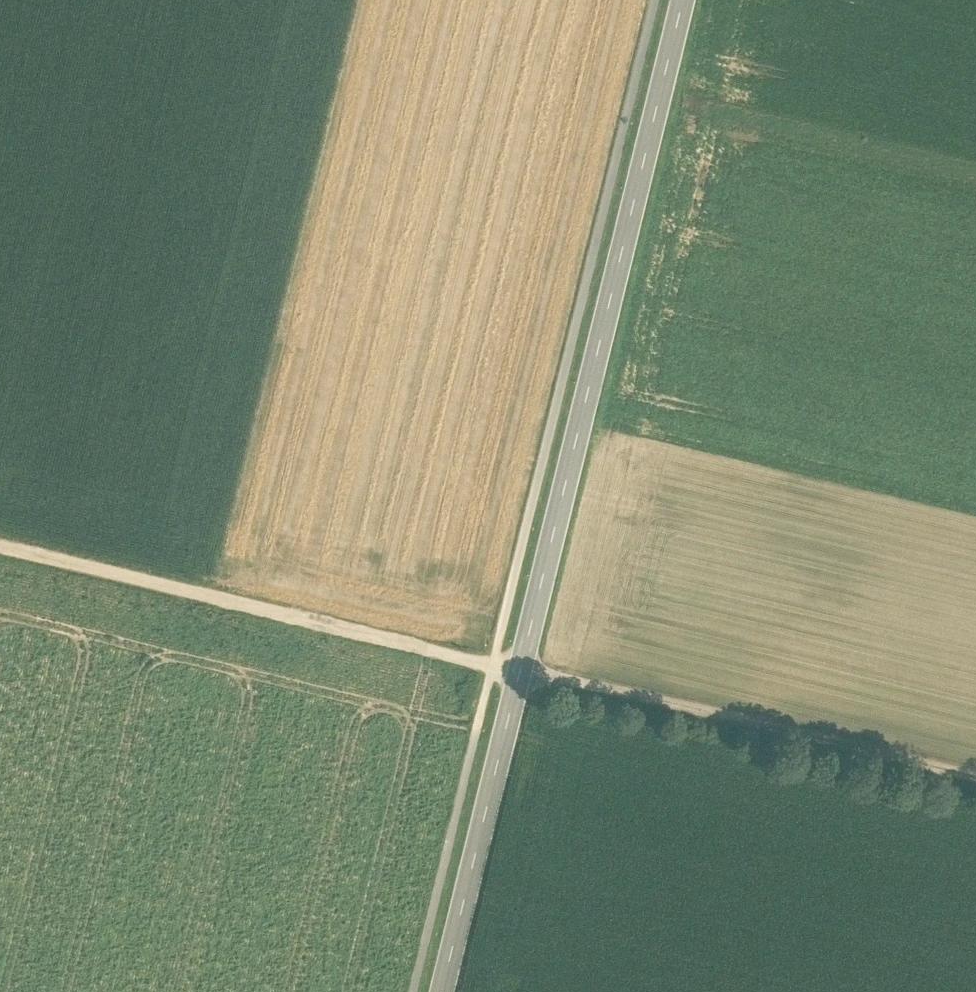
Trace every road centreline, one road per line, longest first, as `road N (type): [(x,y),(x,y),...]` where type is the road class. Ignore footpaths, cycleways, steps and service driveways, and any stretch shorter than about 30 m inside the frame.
road 1 (tertiary): [(441,991),(683,0)]
road 2 (track): [(975,780),(0,551)]

